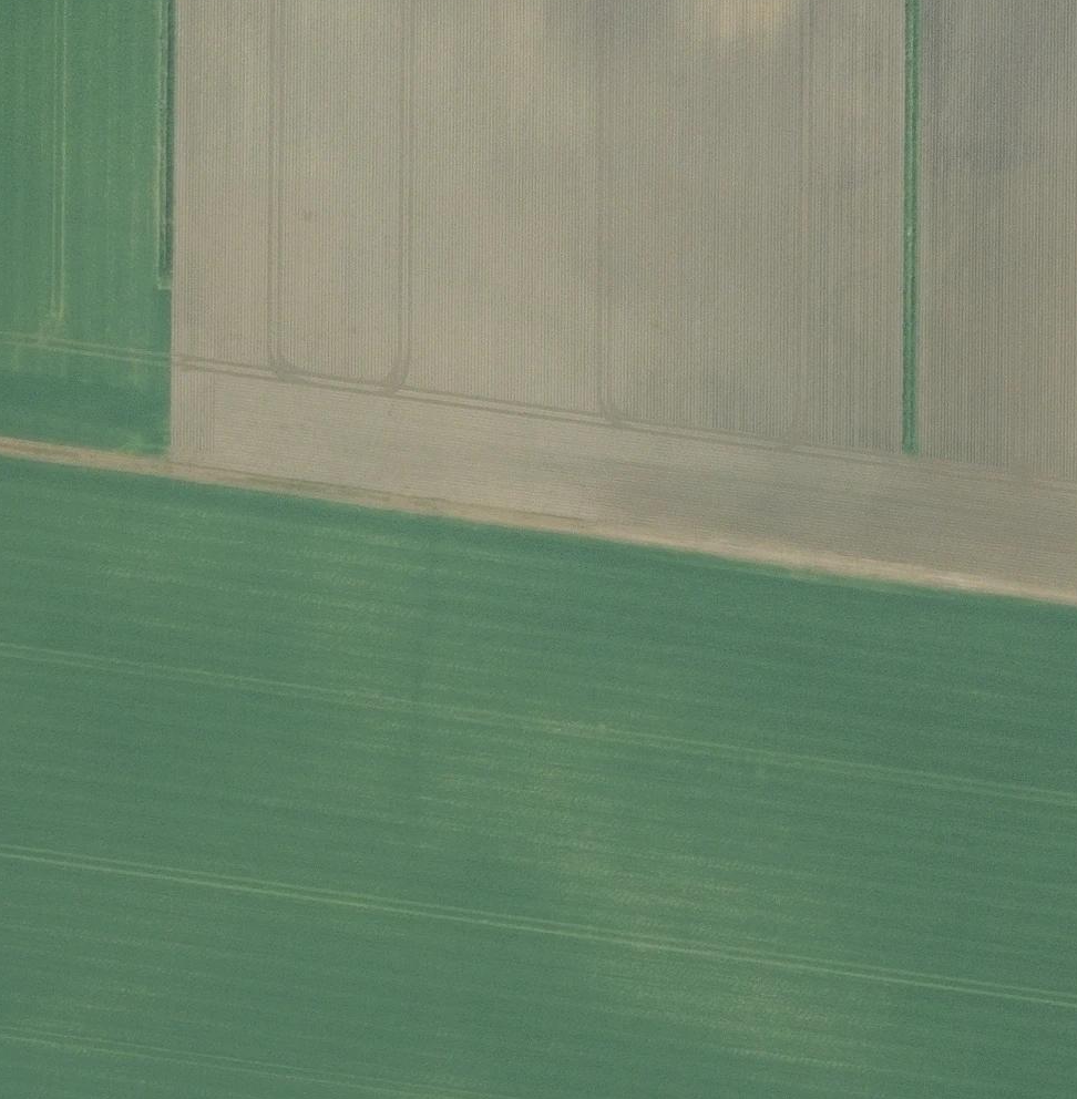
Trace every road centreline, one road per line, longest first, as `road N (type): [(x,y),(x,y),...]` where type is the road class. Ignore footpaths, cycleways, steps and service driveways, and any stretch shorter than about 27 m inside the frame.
road 1 (track): [(1076,599),(0,446)]

